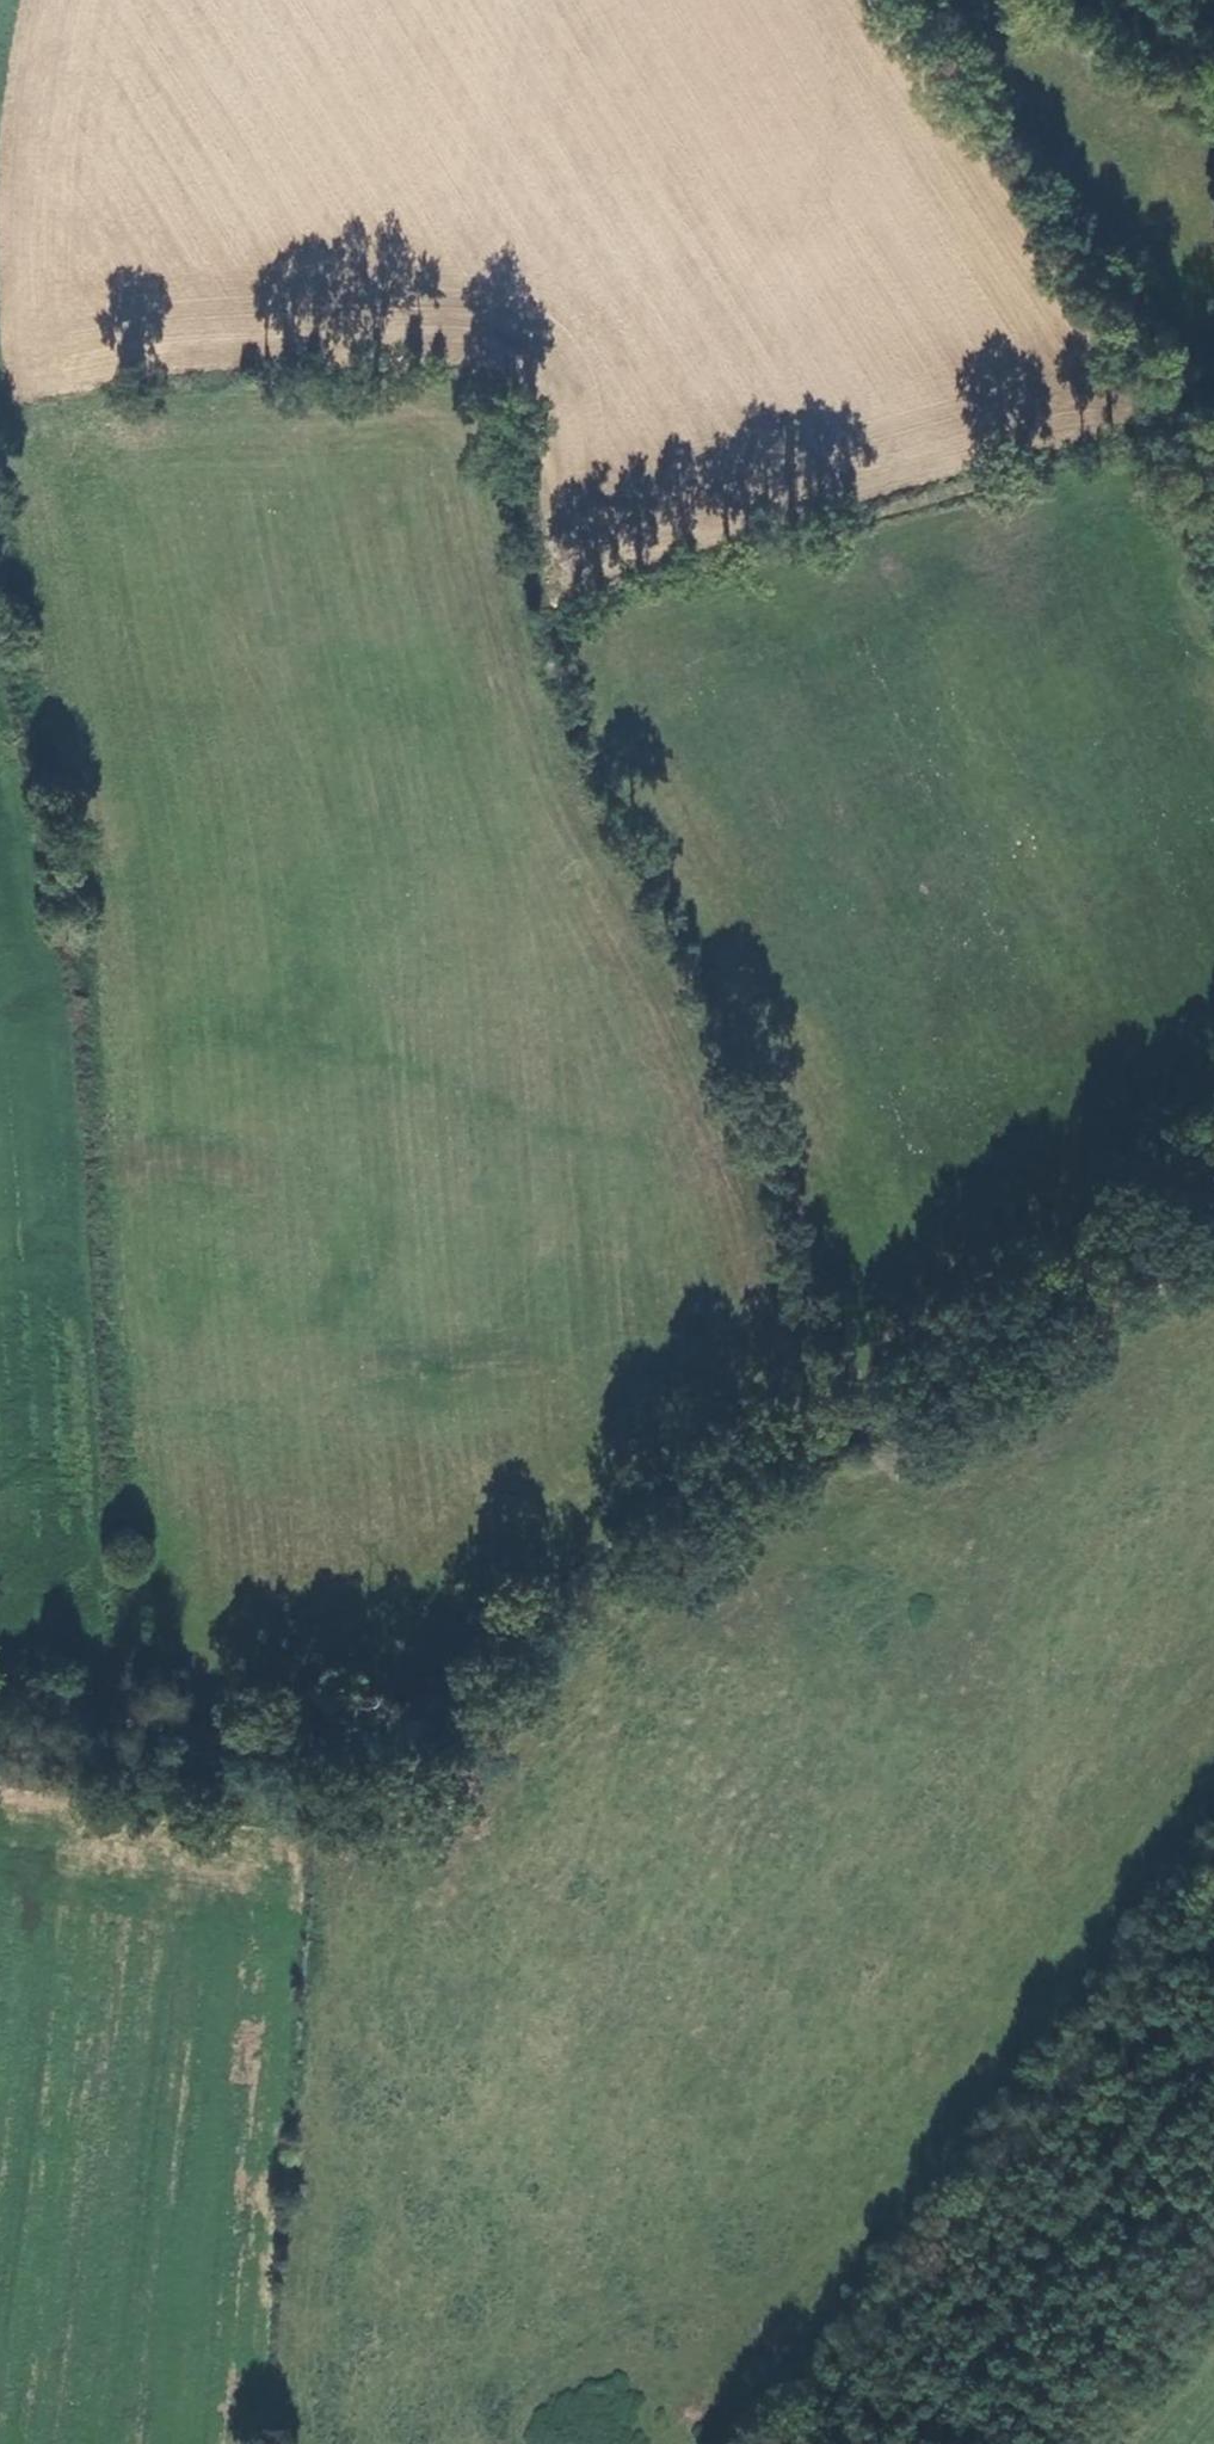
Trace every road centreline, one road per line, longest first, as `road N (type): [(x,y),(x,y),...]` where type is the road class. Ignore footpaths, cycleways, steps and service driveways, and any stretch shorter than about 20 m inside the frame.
road 1 (track): [(1213,1148),(828,1434),(639,1533),(413,1710),(268,1750),(89,1722)]
road 2 (unclassified): [(914,2443),(1213,2048)]

